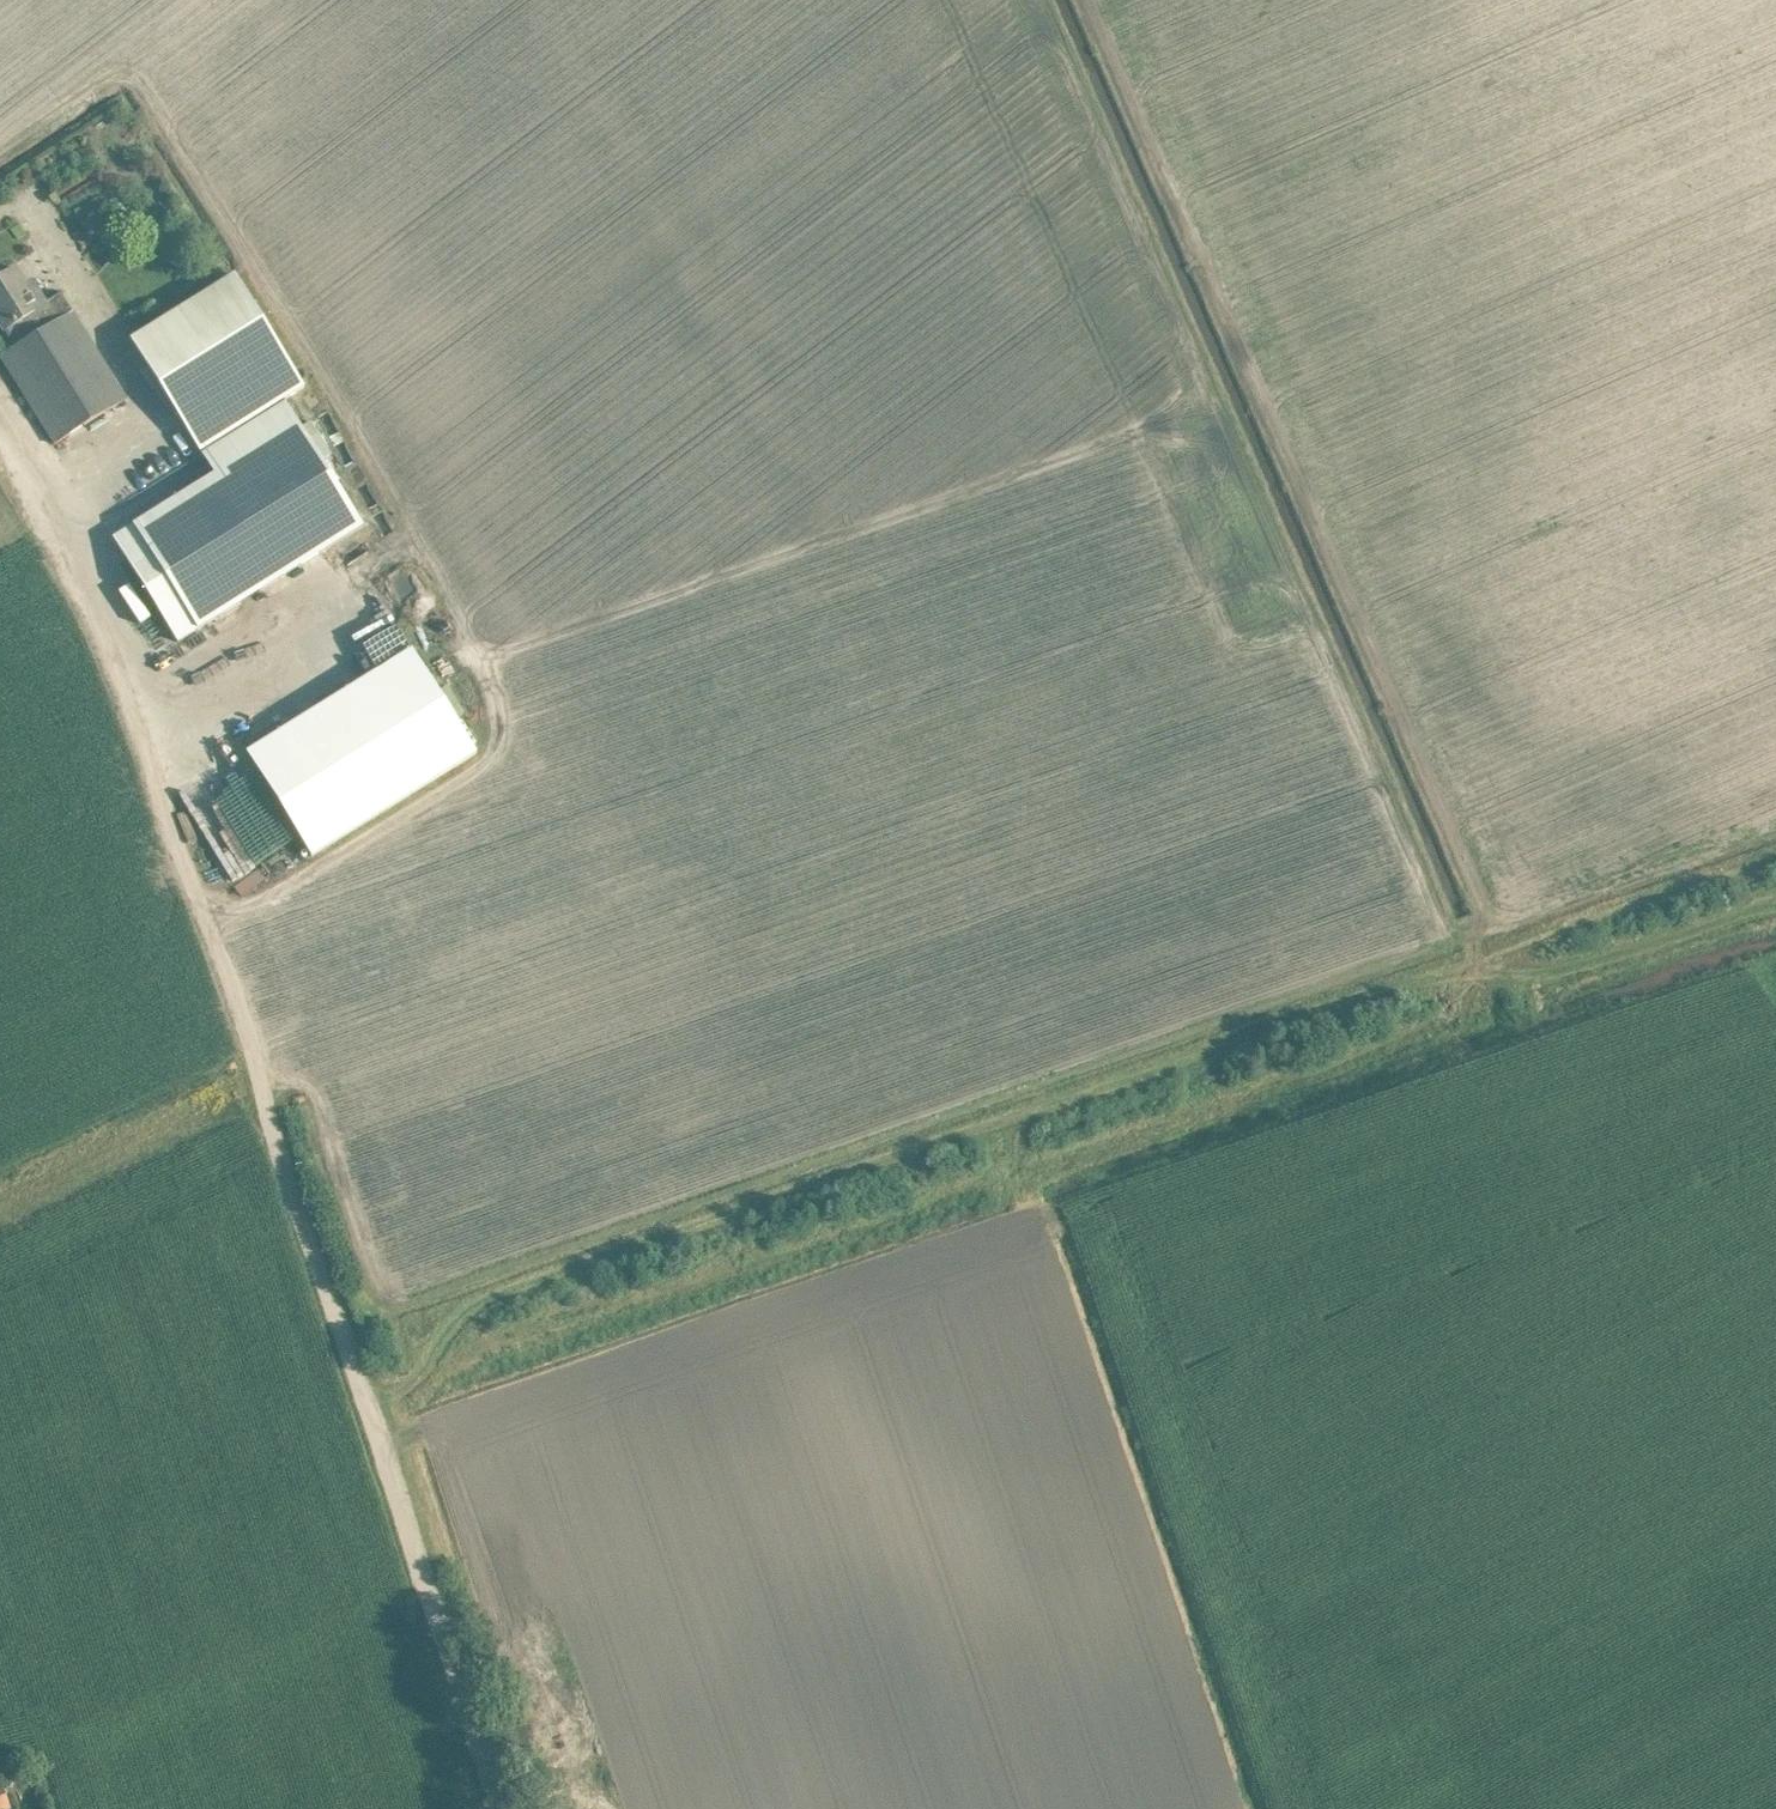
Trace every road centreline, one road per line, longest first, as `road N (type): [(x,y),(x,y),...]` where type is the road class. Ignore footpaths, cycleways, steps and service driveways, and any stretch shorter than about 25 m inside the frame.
road 1 (track): [(501,1808),(257,1070),(156,801)]
road 2 (residential): [(156,801),(66,538),(0,414)]

